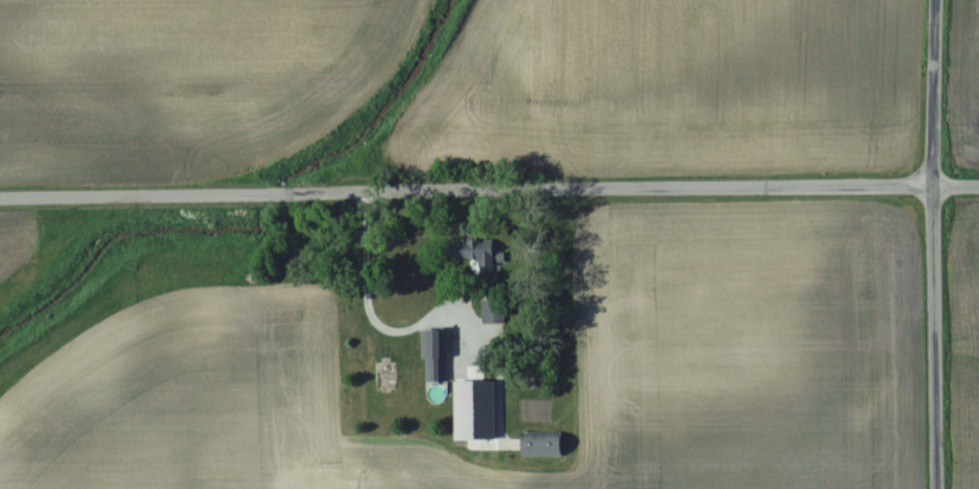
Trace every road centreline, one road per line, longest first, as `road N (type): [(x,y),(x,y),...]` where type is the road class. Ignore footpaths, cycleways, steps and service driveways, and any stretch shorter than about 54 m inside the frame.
road 1 (residential): [(0,186),(978,178)]
road 2 (residential): [(358,182),(361,306),(380,323),(411,323),(479,258),(477,181)]
road 3 (residential): [(928,488),(925,179)]
road 4 (residential): [(925,179),(927,0)]

